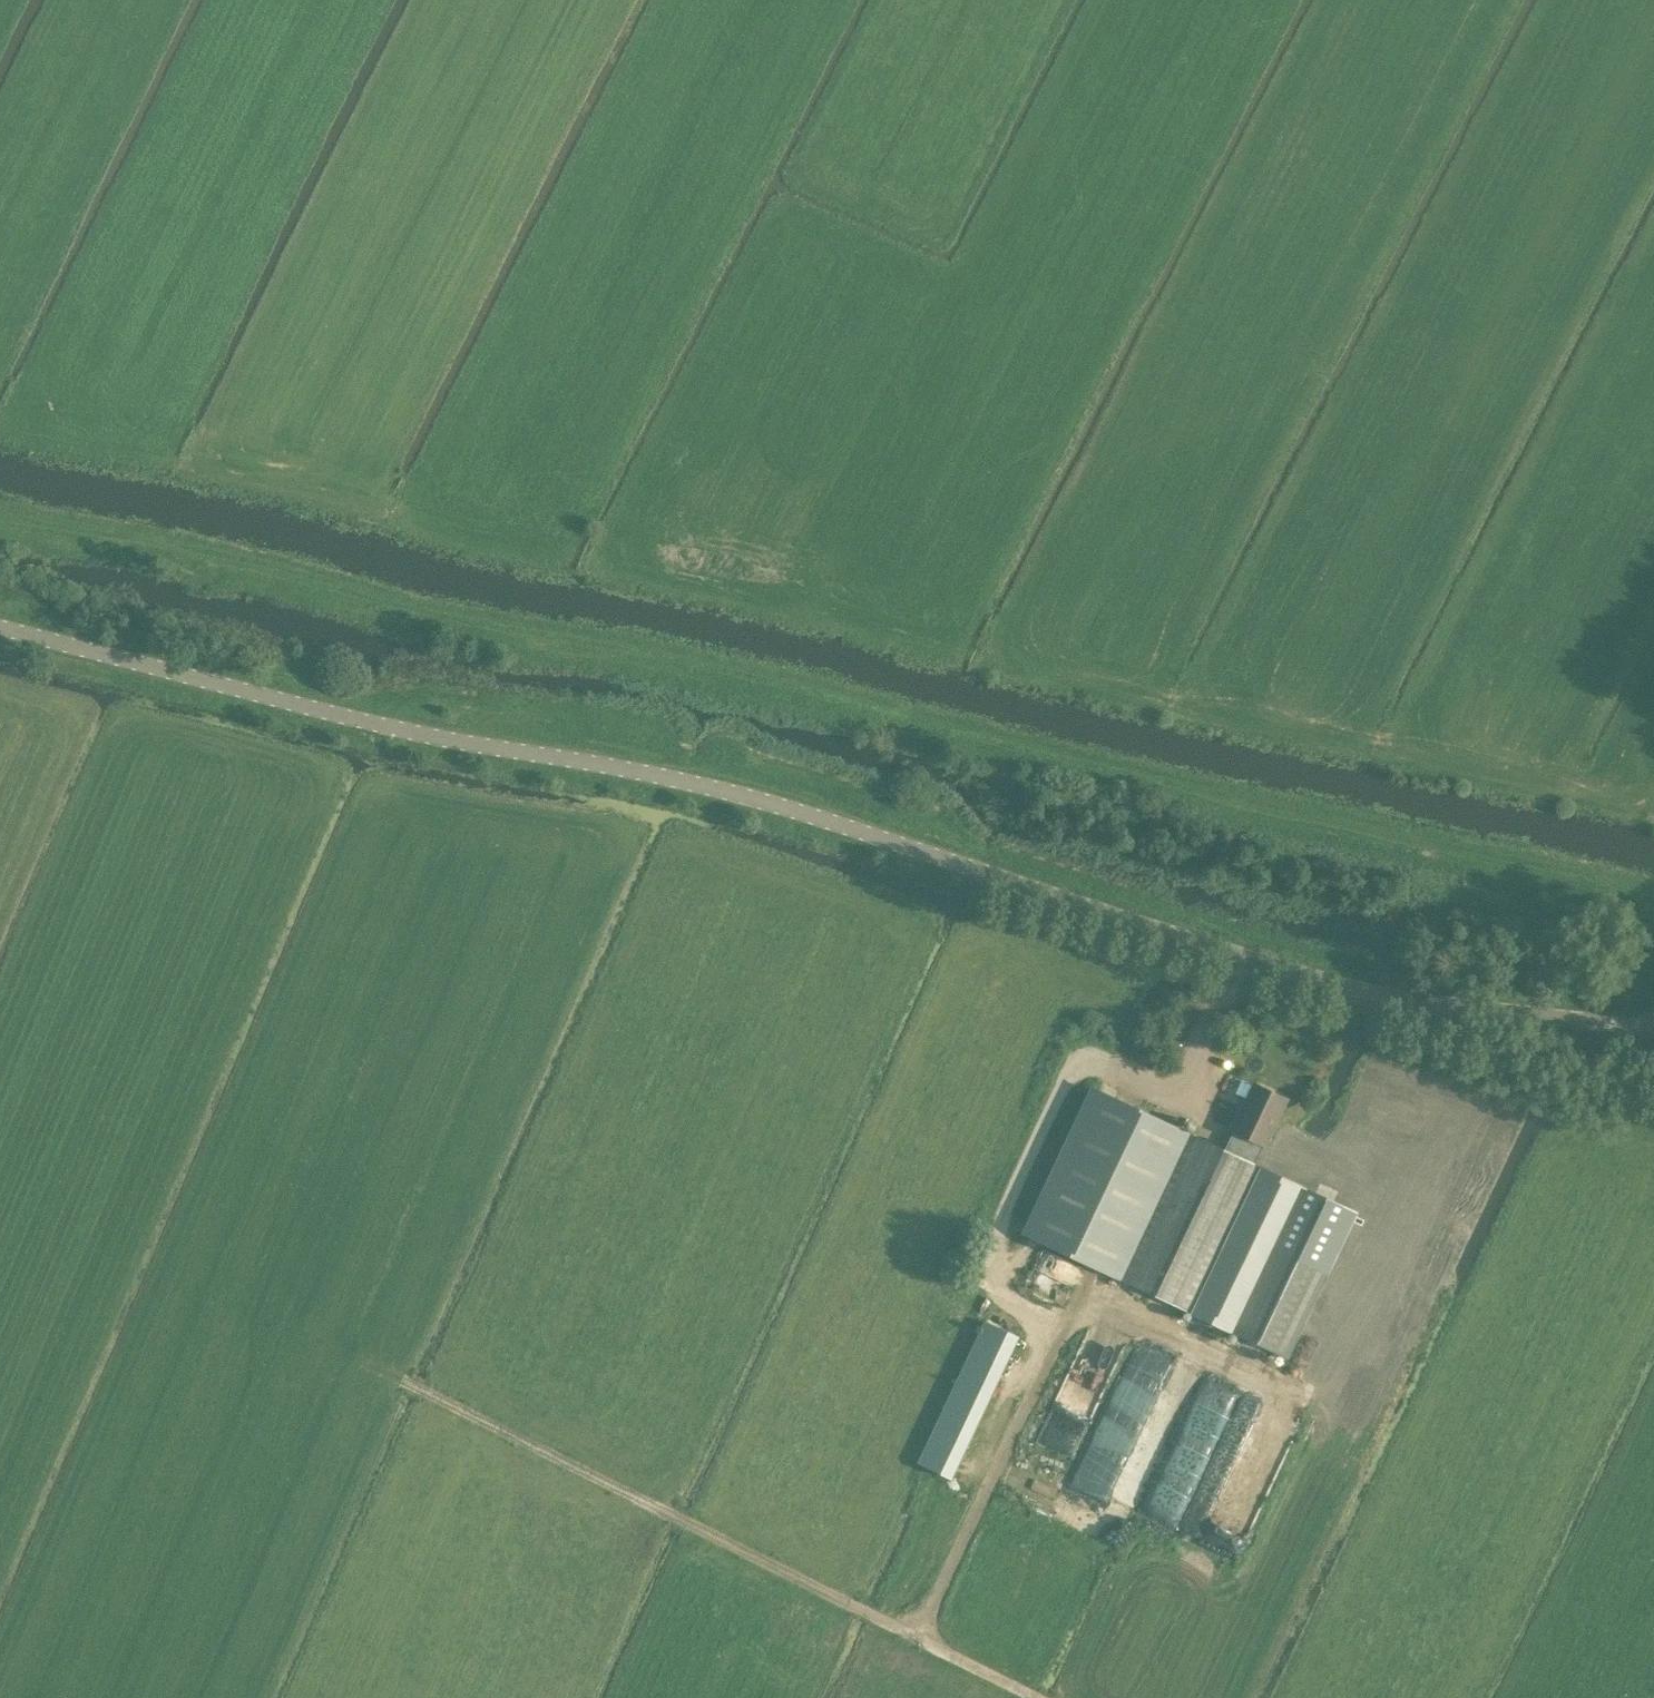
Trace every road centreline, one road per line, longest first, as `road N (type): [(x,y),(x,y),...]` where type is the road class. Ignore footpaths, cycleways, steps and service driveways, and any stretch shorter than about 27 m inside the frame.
road 1 (track): [(1653,913),(1570,864),(1131,772),(0,505)]
road 2 (unclassified): [(1653,1029),(1360,995),(714,792),(474,749),(0,632)]
road 3 (track): [(918,1649),(1067,1335),(1175,1386),(1304,1097),(1195,1048),(1233,957)]
road 4 (track): [(1019,1697),(427,1395)]

